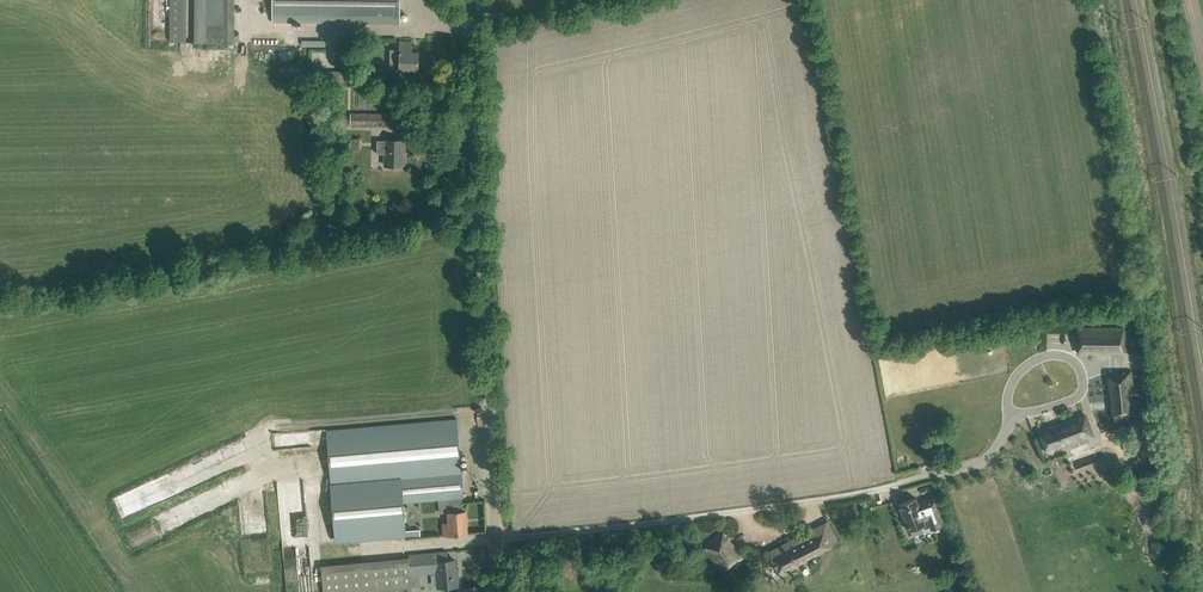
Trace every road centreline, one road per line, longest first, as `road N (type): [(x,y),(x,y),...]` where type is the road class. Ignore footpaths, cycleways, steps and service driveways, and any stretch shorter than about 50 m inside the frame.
road 1 (track): [(496,537),(824,500),(961,469),(990,455),(1013,416),(1079,395),(1081,369),(1055,354),(1039,358),(1014,379),(1009,406)]
road 2 (unclassified): [(496,591),(477,0)]

